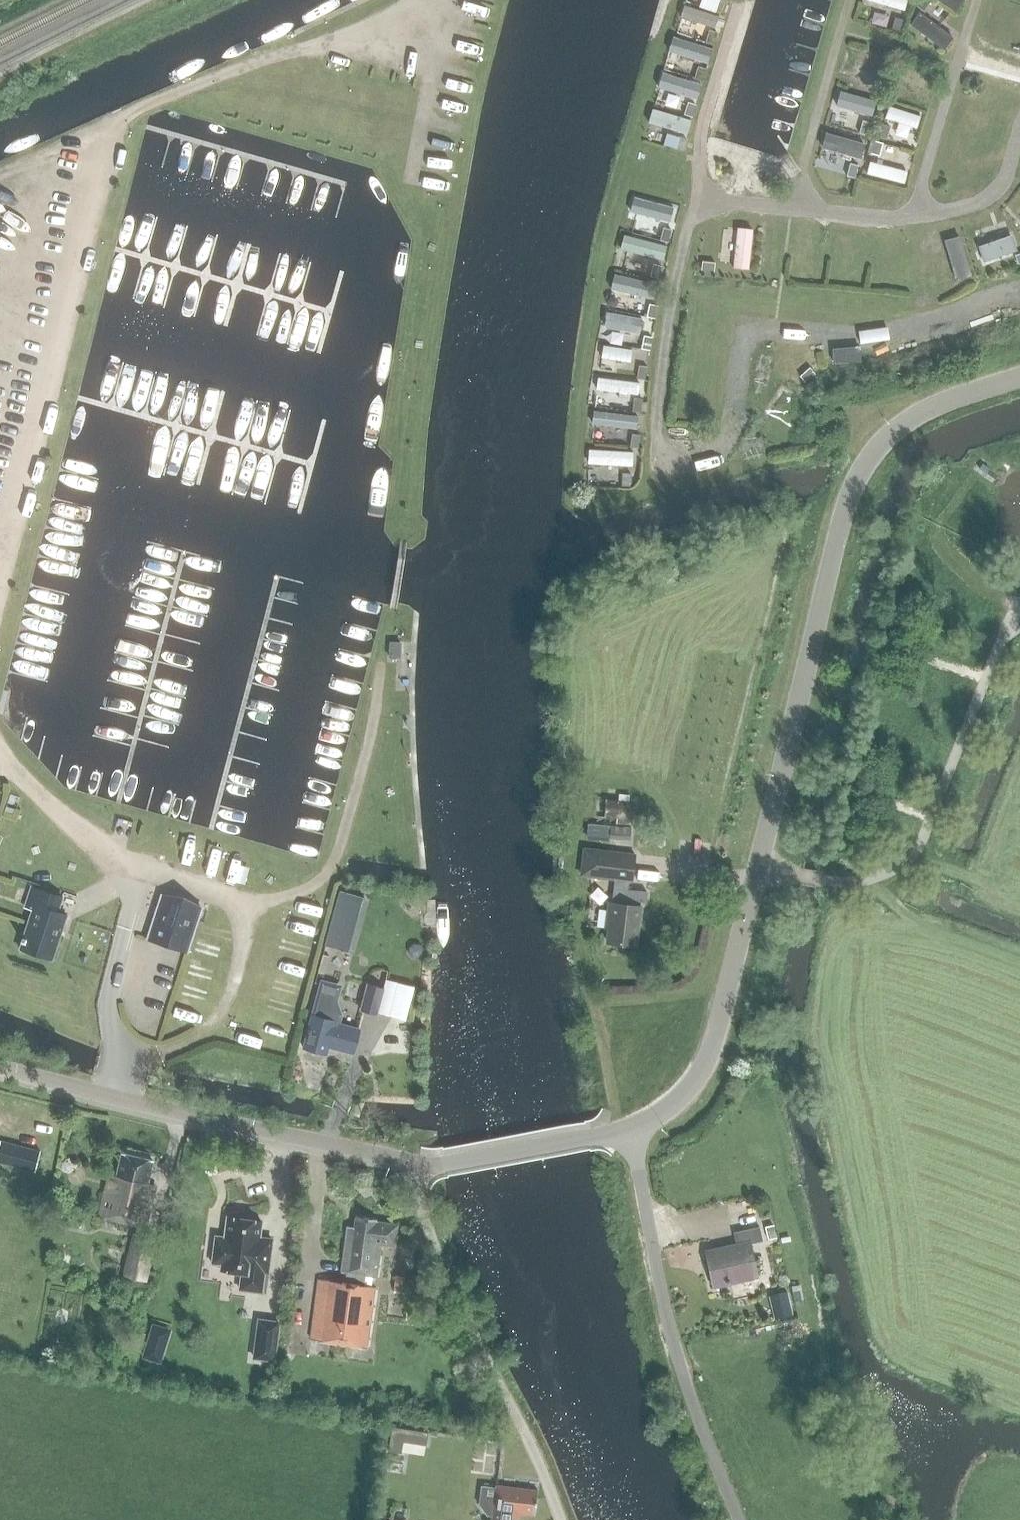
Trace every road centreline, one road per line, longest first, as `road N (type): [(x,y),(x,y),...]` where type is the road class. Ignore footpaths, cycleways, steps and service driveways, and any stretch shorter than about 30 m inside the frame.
road 1 (tertiary): [(1019,378),(903,424),(856,478),(757,870)]
road 2 (track): [(757,870),(856,881),(909,855),(1019,605)]
road 3 (tertiary): [(0,1068),(419,1164)]
road 4 (unclassified): [(739,1519),(674,1348),(628,1129)]
road 5 (unclassified): [(559,1519),(439,1261),(421,1207),(419,1164)]
road 6 (tertiary): [(628,1129),(665,1112),(701,1075),(757,870)]
road 7 (tertiary): [(419,1164),(628,1129)]

